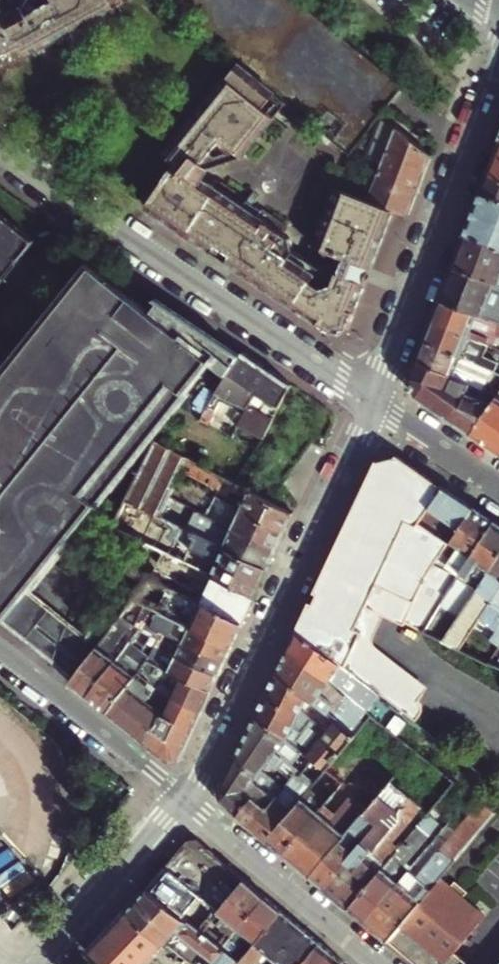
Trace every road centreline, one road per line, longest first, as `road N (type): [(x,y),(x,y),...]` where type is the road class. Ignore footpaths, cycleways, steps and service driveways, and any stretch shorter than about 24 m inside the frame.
road 1 (residential): [(374,404),(0,137)]
road 2 (residential): [(183,800),(374,404)]
road 3 (residential): [(374,404),(498,71)]
road 4 (residential): [(183,800),(380,963)]
road 5 (residential): [(0,652),(183,800)]
road 6 (residential): [(36,963),(183,800)]
road 7 (residential): [(498,487),(374,404)]

